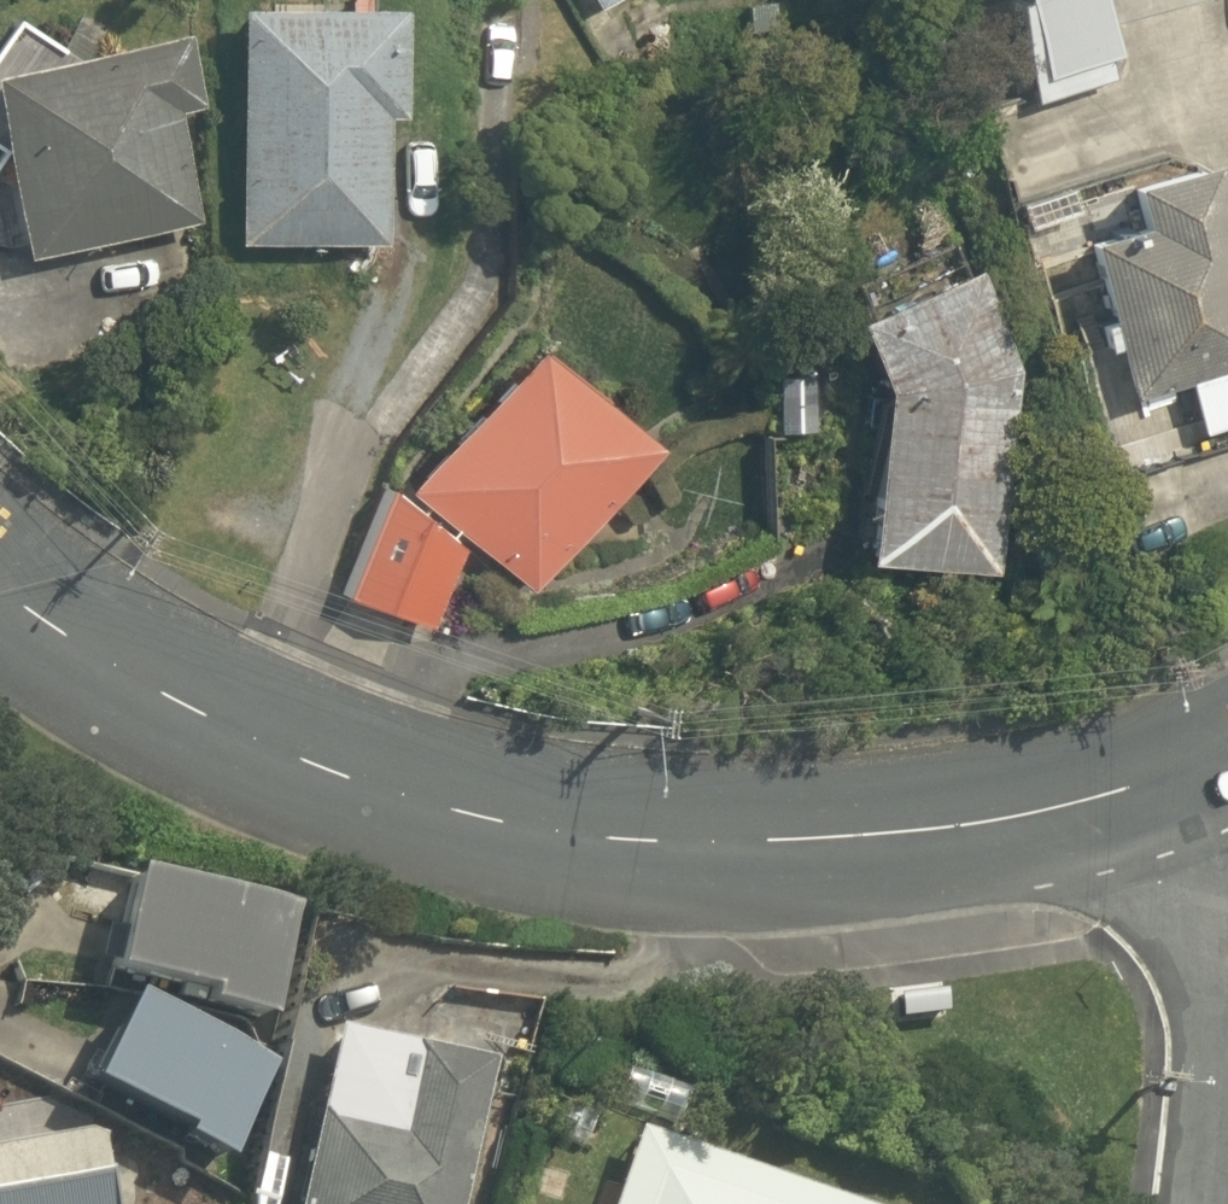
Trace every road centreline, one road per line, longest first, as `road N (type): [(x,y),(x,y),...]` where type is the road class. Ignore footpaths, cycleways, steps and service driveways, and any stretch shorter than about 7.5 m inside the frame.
road 1 (tertiary): [(0,587),(62,634),(191,708),(335,773),(519,827),(689,845),(831,838),(1016,820),(1184,773)]
road 2 (residential): [(1184,773),(1206,874),(1220,1037),(1202,1203)]

